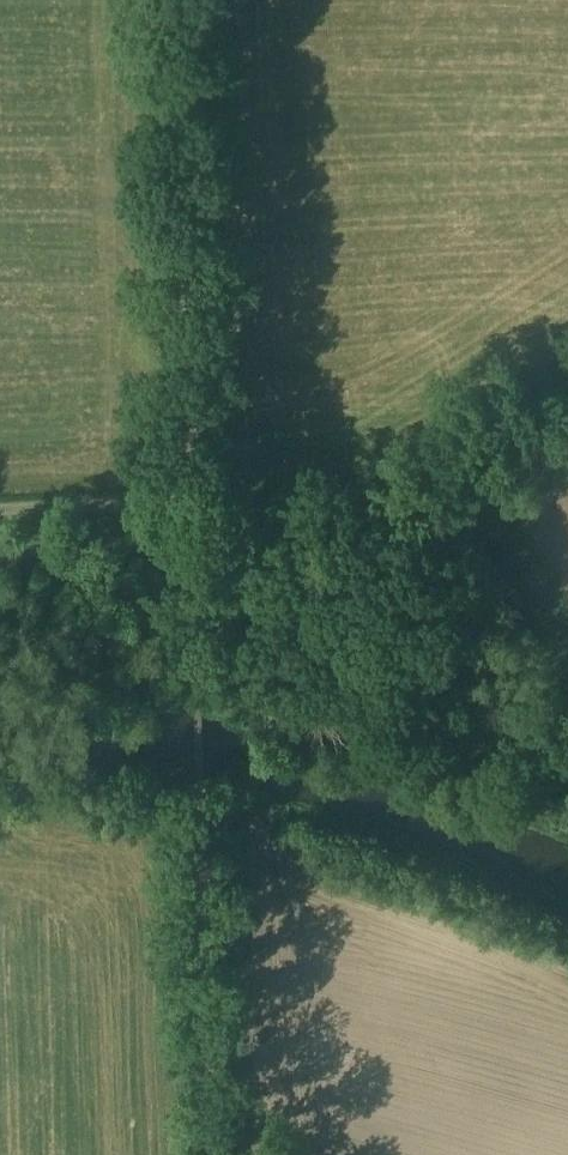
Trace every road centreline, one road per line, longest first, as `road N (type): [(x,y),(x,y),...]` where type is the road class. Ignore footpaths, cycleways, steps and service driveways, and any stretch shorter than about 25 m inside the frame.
road 1 (track): [(174,0),(207,1154)]
road 2 (track): [(200,786),(413,859),(567,923)]
road 3 (track): [(200,786),(0,752)]
road 4 (track): [(0,505),(191,492)]

